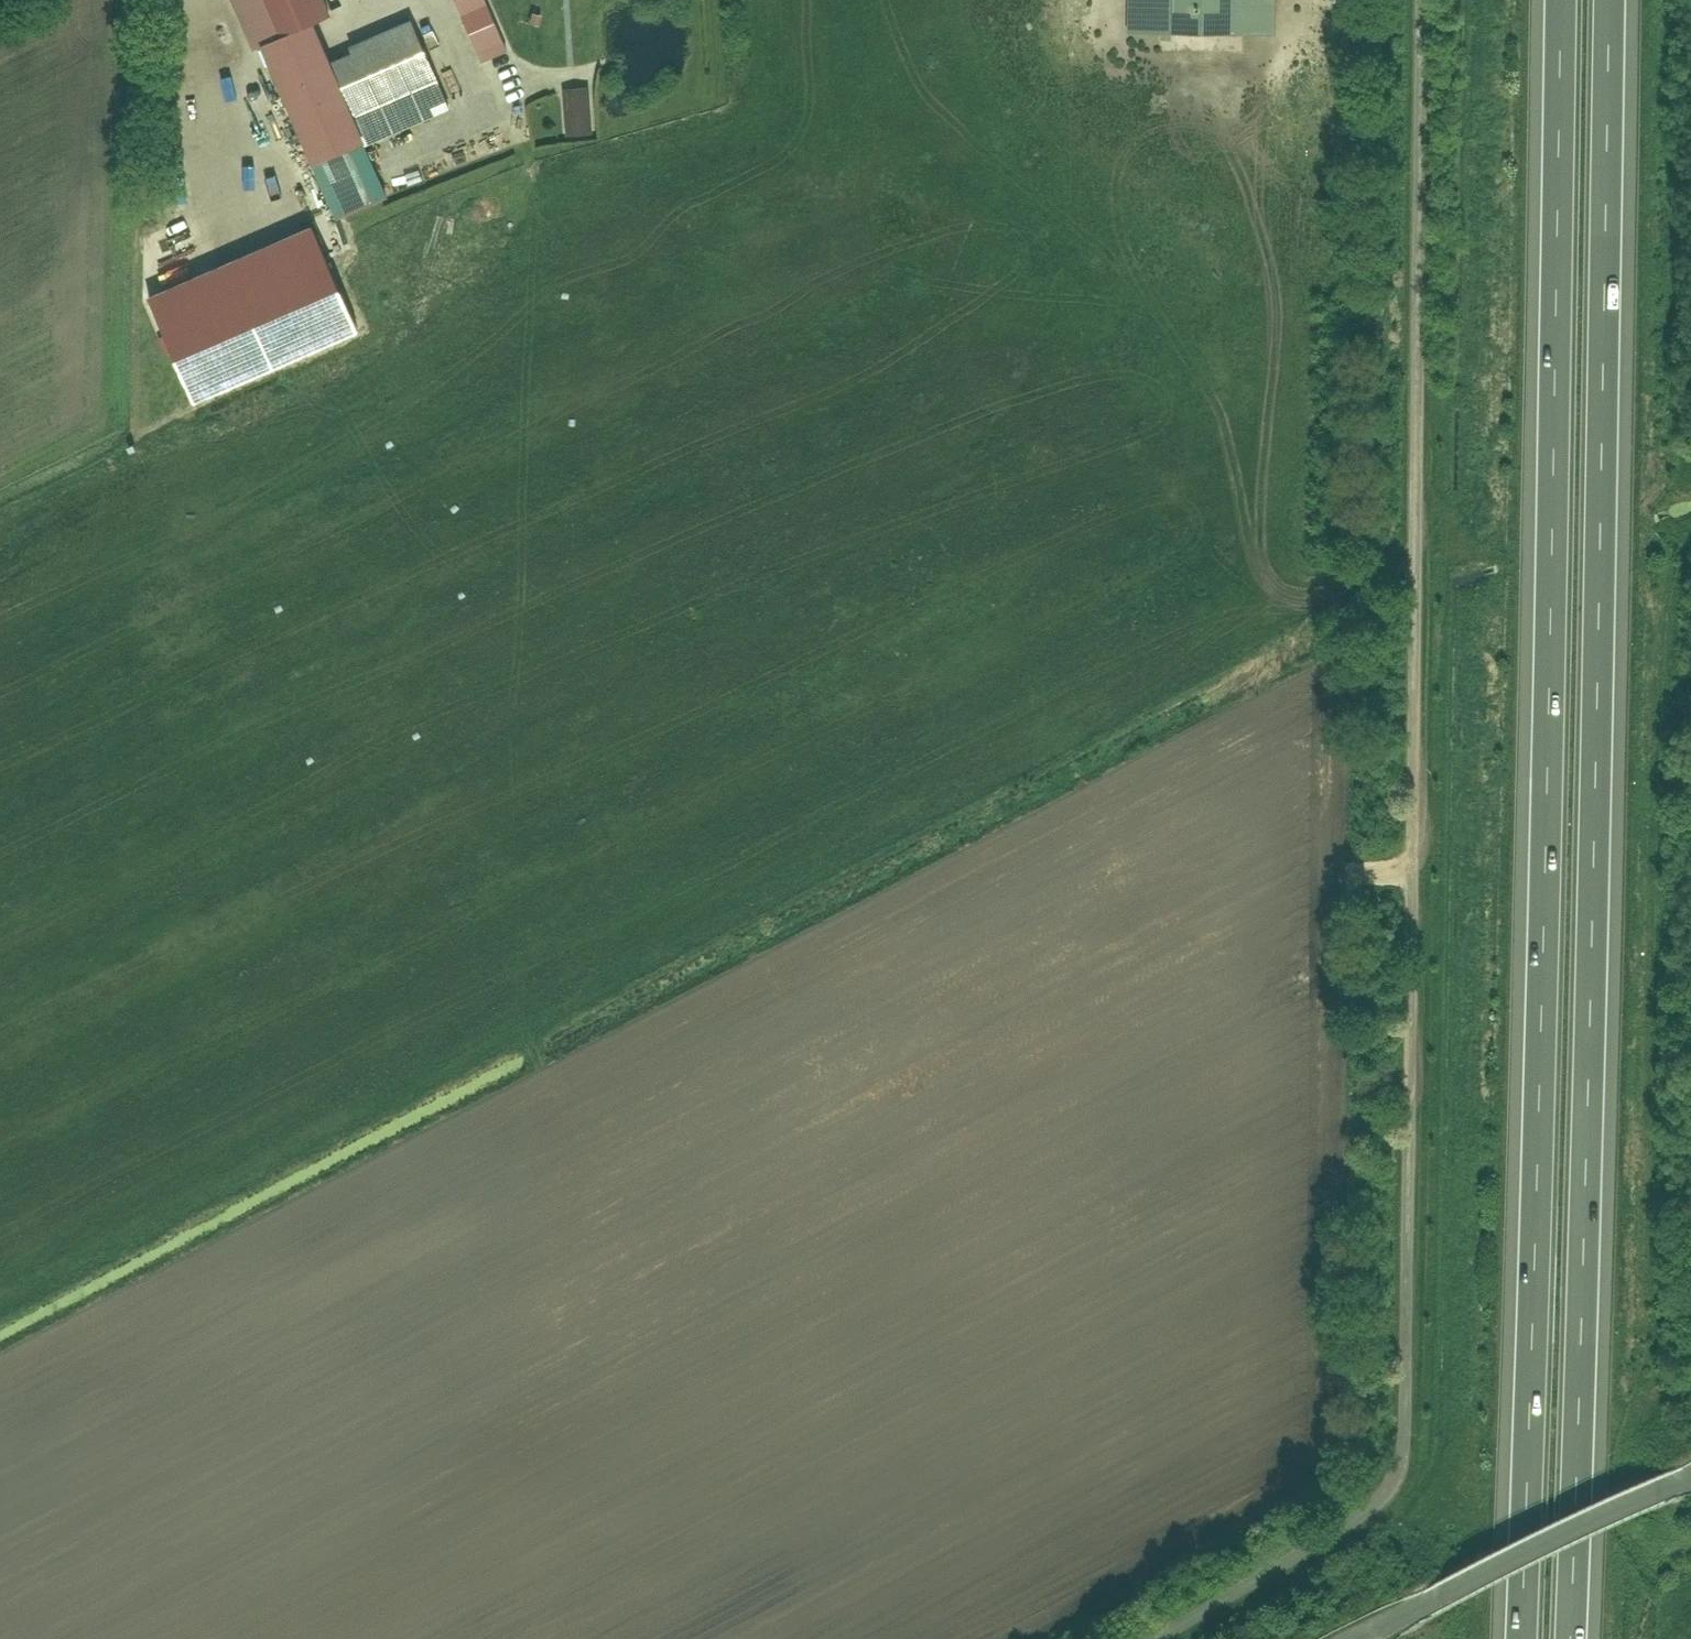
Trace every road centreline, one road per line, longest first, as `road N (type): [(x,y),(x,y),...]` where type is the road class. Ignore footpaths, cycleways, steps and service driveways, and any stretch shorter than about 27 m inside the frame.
road 1 (motorway): [(1561,0),(1539,1130),(1520,1638)]
road 2 (motorway): [(1570,1638),(1612,0)]
road 3 (track): [(1429,0),(1412,1311)]
road 4 (unclassified): [(1690,1475),(1353,1638)]

